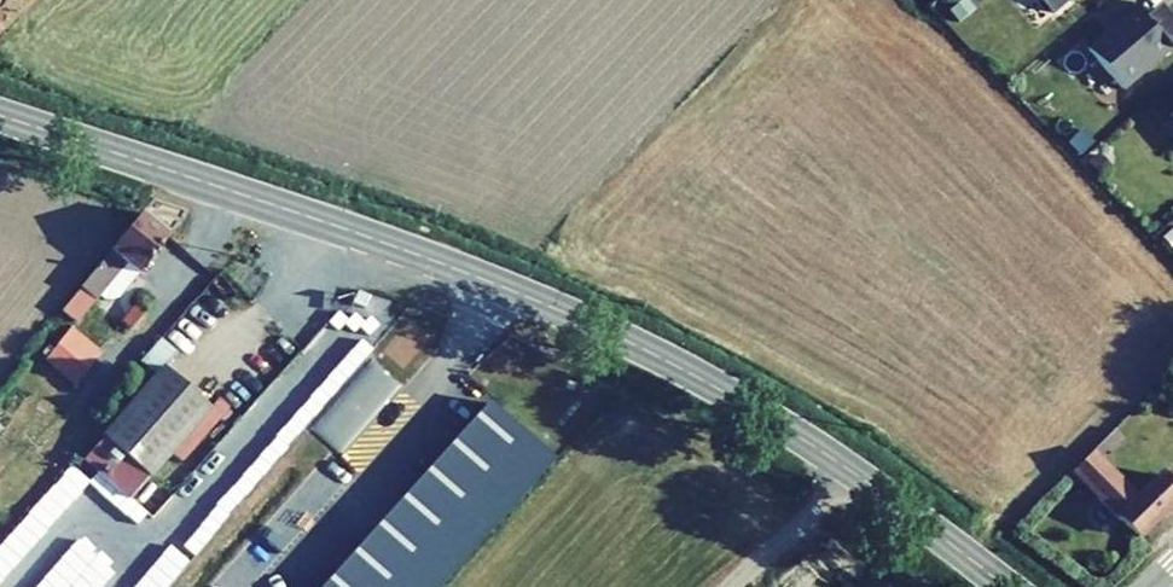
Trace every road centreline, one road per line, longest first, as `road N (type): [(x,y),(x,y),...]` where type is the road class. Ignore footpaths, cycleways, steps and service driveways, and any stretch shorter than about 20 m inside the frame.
road 1 (secondary): [(0,117),(460,270),(657,355),(817,447),(1009,586)]
road 2 (track): [(731,586),(851,469)]

